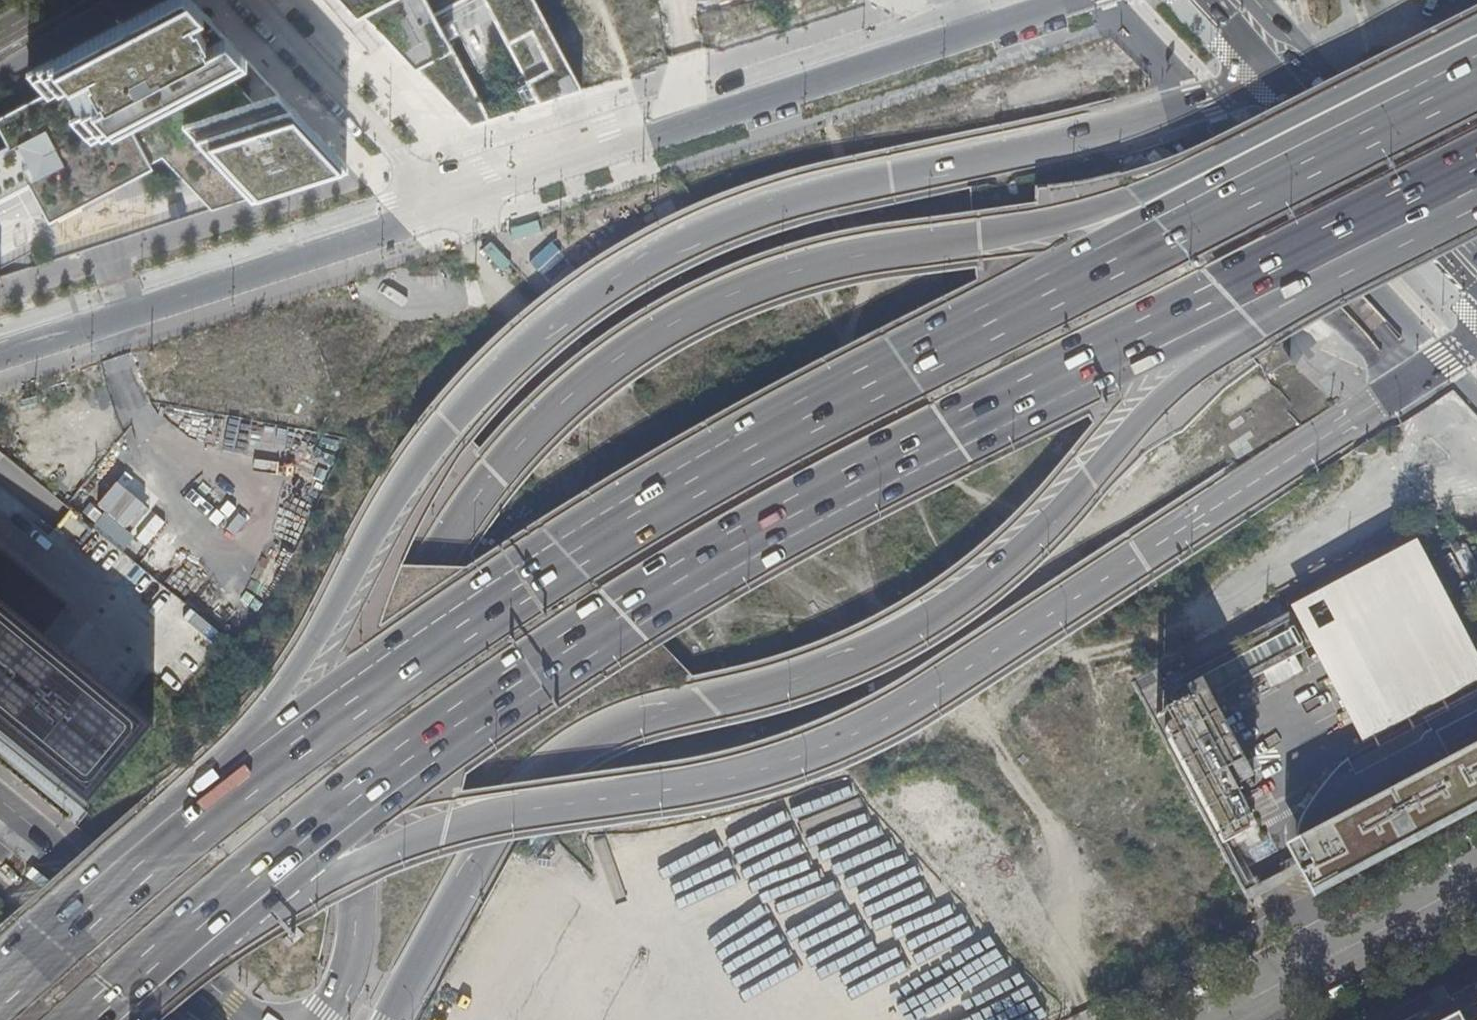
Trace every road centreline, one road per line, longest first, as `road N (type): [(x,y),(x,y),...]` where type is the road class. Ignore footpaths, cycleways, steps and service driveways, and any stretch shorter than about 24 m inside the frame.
road 1 (trunk): [(1402,102),(1084,215),(759,281),(626,347),(556,406),(461,515),(407,613),(350,962),(322,1019)]
road 2 (trunk): [(391,1019),(484,840),(538,772),(638,717),(840,665),(978,584),(1041,532),(1180,379),(1476,171)]
road 3 (trunk): [(257,869),(635,609),(1036,390),(1476,171)]
road 4 (trunk): [(1309,77),(798,196),(676,244),(605,282),(534,333),(438,432),(393,501),(316,649),(210,803)]
road 5 (trunk): [(1402,102),(738,454),(472,619),(210,803)]
road 6 (trunk): [(257,869),(422,825),(670,787),(804,756),(877,723),(1366,414),(1476,333)]
road 7 (secondary): [(1063,0),(450,205)]
road 8 (secondary): [(450,205),(0,355)]
road 9 (secondary): [(0,812),(231,1019)]
road 10 (residential): [(262,0),(450,205)]
road 11 (trunk): [(210,803),(0,985)]
road 12 (secondary): [(1239,1013),(1476,890)]
road 13 (primary): [(1476,265),(1309,77)]
road 14 (trunk): [(88,1019),(257,869)]

